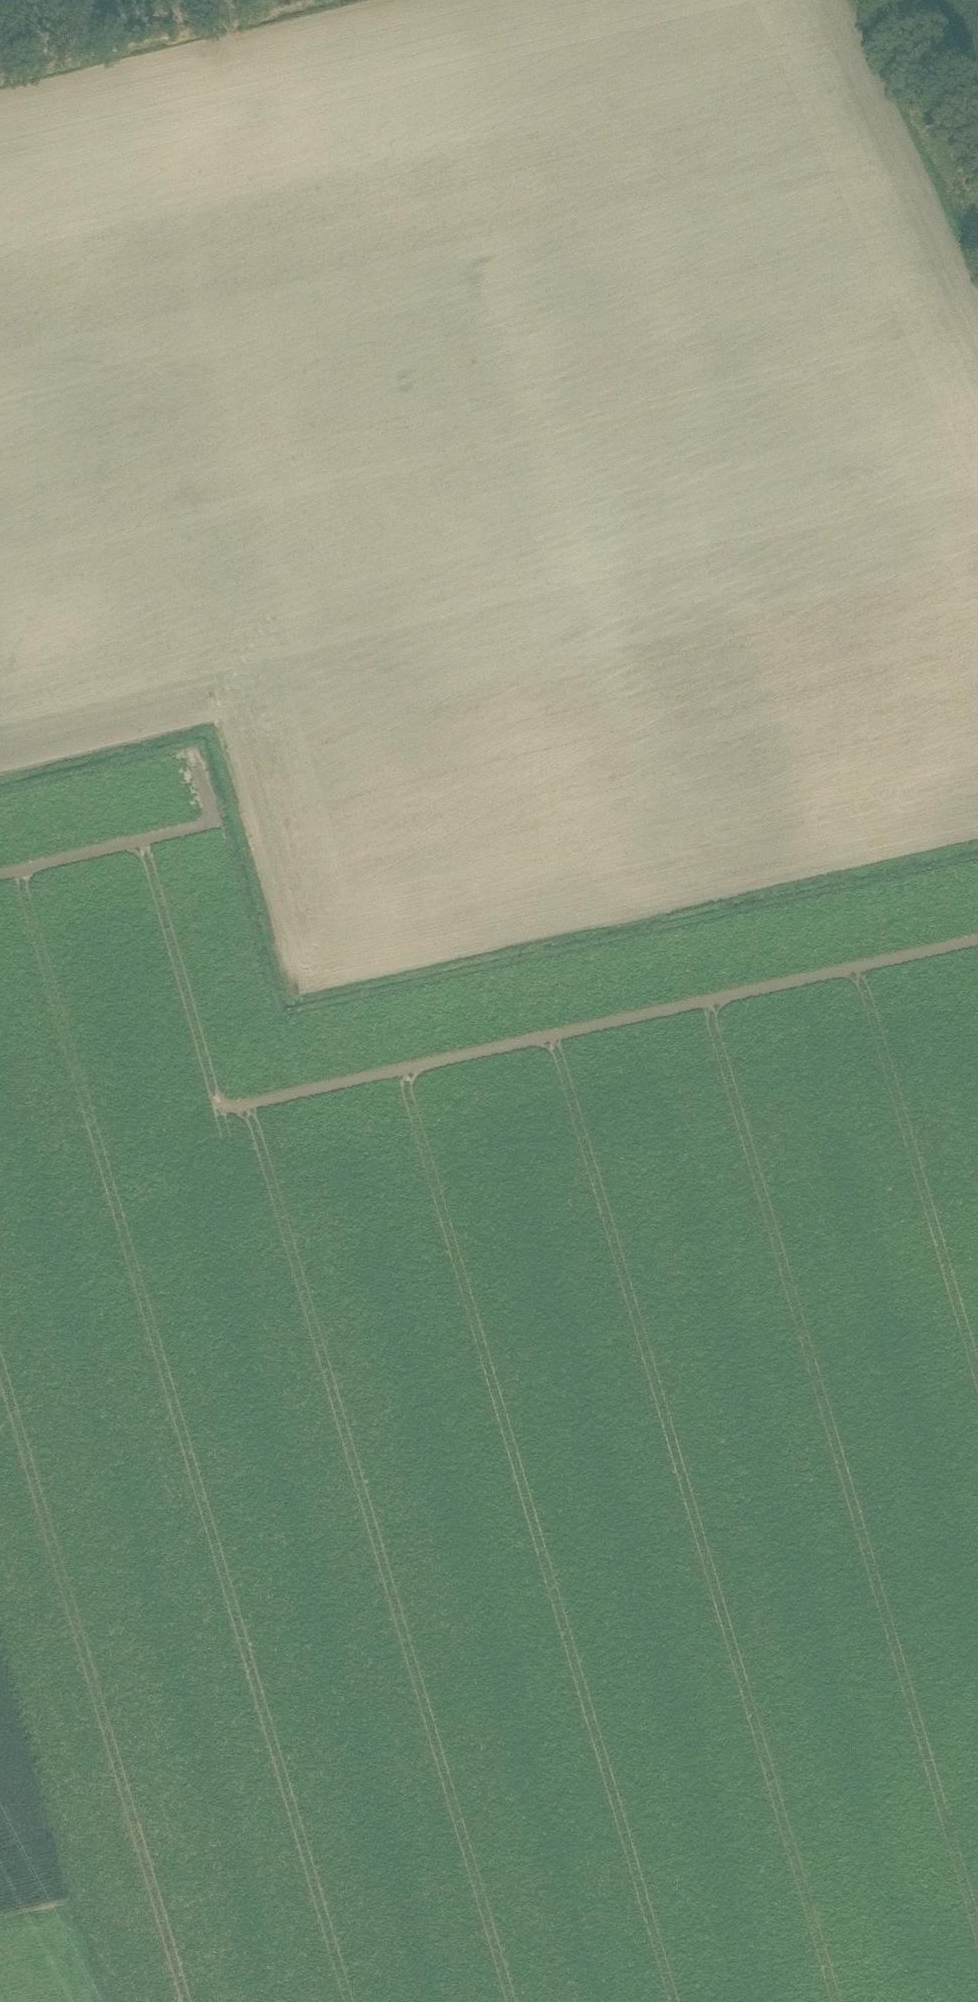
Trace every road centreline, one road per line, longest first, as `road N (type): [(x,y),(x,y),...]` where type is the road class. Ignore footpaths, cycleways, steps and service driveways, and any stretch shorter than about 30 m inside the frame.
road 1 (track): [(0,51),(209,0)]
road 2 (track): [(895,0),(977,181)]

